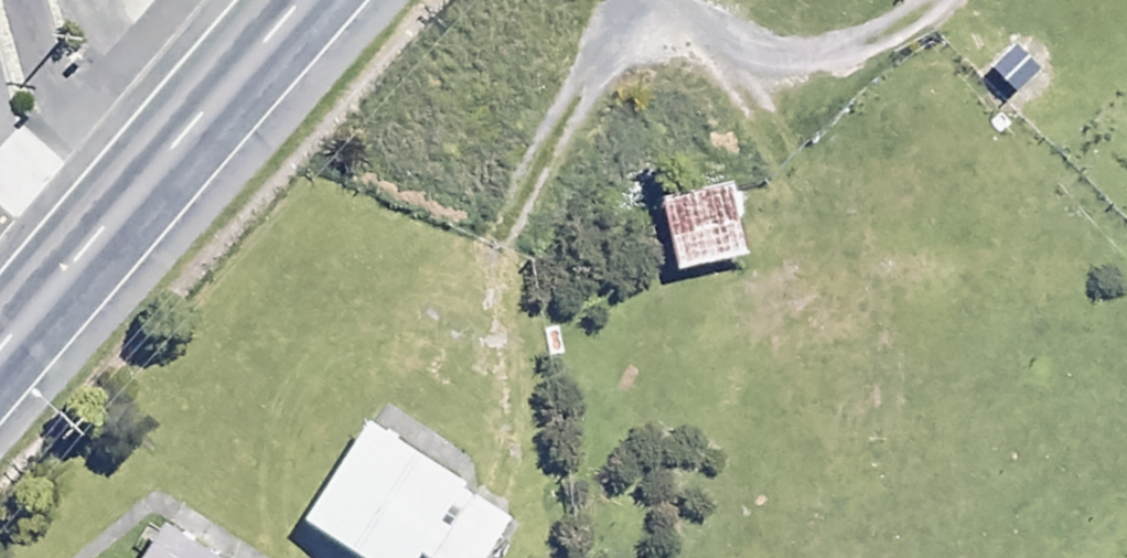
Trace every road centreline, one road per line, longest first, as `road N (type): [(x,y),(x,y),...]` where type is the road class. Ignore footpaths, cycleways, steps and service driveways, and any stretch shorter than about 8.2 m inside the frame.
road 1 (track): [(633,0),(475,275),(644,488),(646,557)]
road 2 (tertiary): [(278,0),(0,319)]

